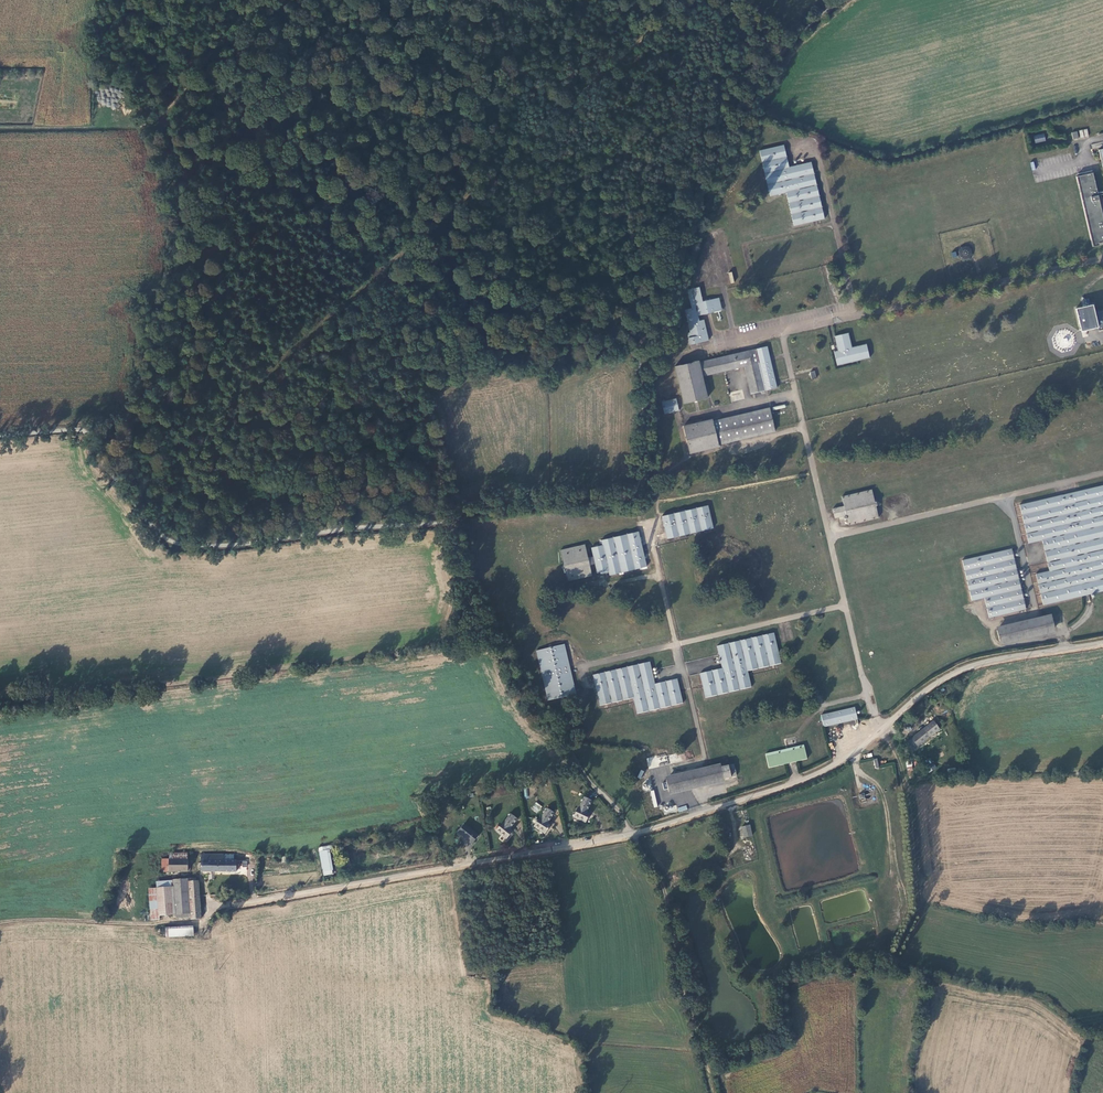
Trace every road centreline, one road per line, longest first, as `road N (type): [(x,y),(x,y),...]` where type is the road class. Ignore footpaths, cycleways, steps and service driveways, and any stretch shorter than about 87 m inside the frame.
road 1 (unclassified): [(1102,643),(959,671),(826,769),(632,834),(234,905)]
road 2 (track): [(835,0),(784,48),(690,230),(672,328),(646,342),(638,494),(451,502),(445,518)]
road 3 (track): [(445,518),(173,548),(84,434),(0,437)]
road 4 (track): [(632,834),(532,710),(485,625),(445,518)]
road 5 (track): [(234,905),(213,909),(202,921),(148,926),(0,922)]
road 6 (track): [(127,128),(0,129)]

